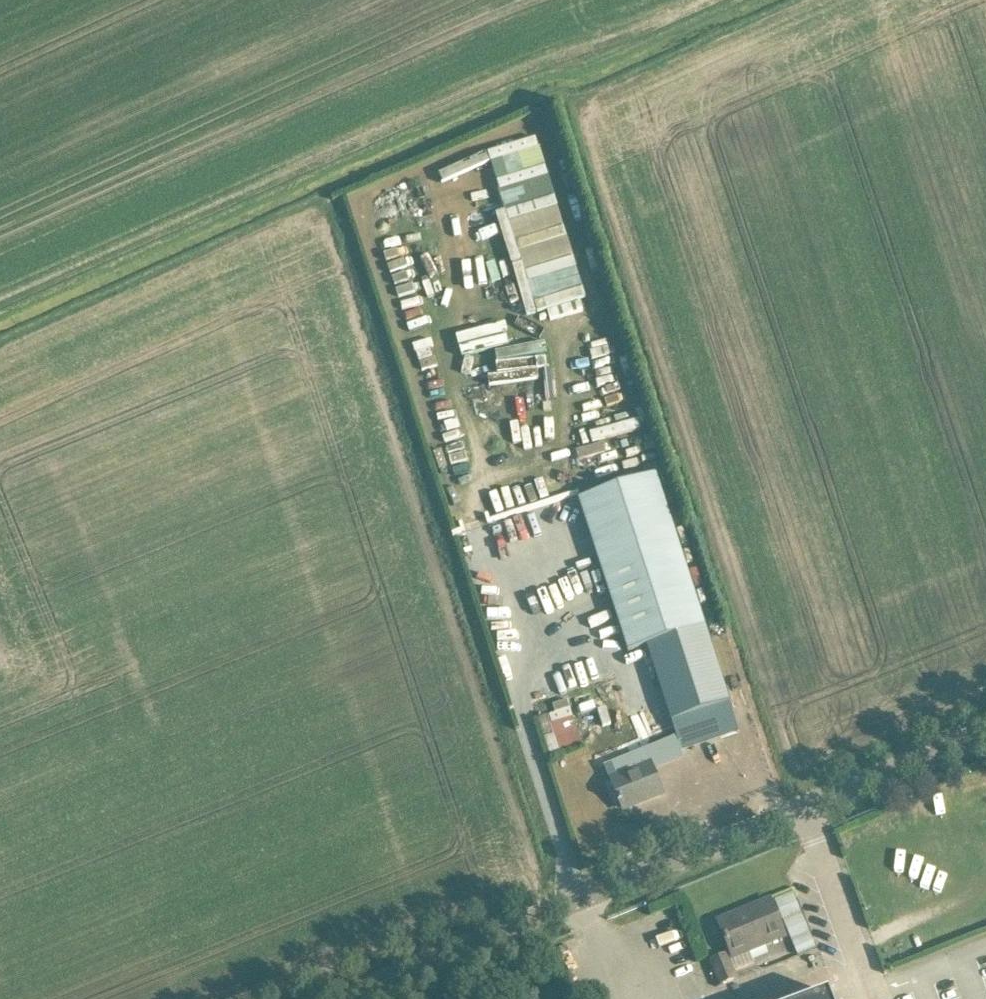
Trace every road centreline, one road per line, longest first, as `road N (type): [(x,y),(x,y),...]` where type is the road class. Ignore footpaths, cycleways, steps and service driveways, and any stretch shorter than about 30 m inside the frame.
road 1 (unclassified): [(339,998),(985,731)]

